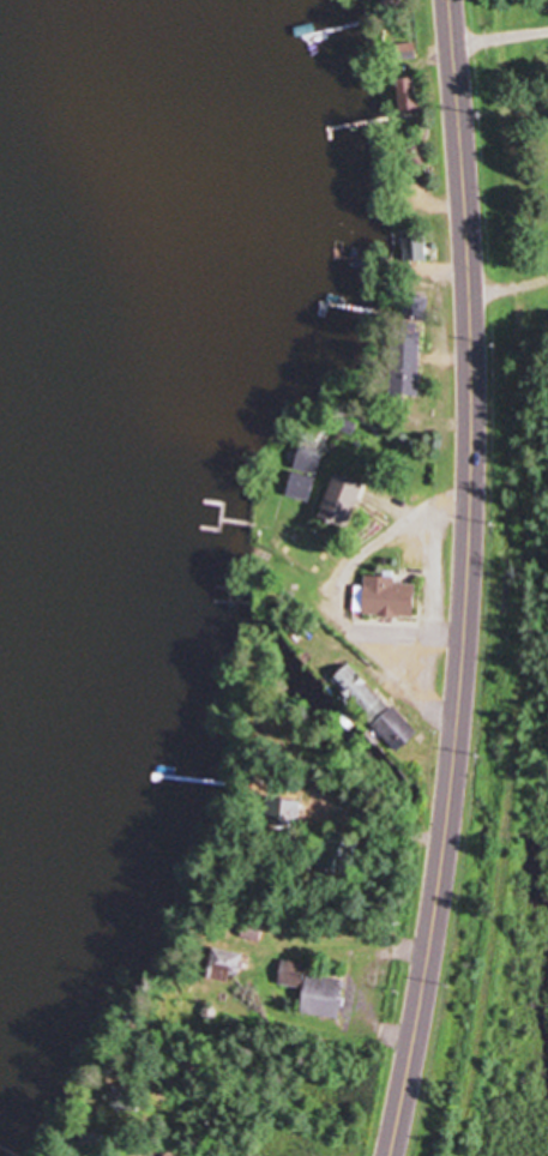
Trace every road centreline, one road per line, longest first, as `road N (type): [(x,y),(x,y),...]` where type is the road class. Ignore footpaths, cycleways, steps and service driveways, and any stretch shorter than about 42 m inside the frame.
road 1 (primary): [(389,1155),(434,909),(464,639),(471,295),(452,0)]

